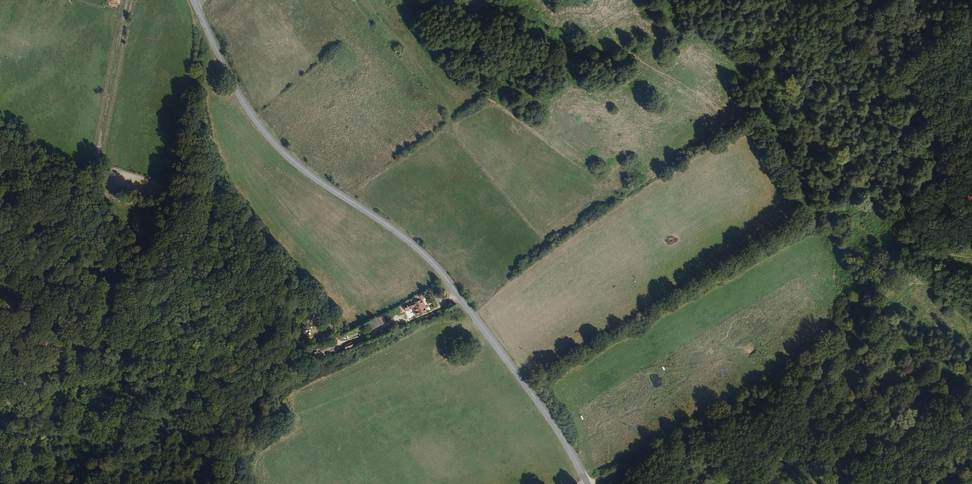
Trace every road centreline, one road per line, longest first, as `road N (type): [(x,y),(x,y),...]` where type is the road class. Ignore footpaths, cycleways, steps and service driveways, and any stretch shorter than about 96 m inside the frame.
road 1 (secondary): [(587,483),(557,429),(429,258),(272,142),(240,97),(194,0)]
road 2 (track): [(589,483),(793,369),(937,260)]
road 3 (track): [(110,290),(111,323),(51,427),(0,469)]

